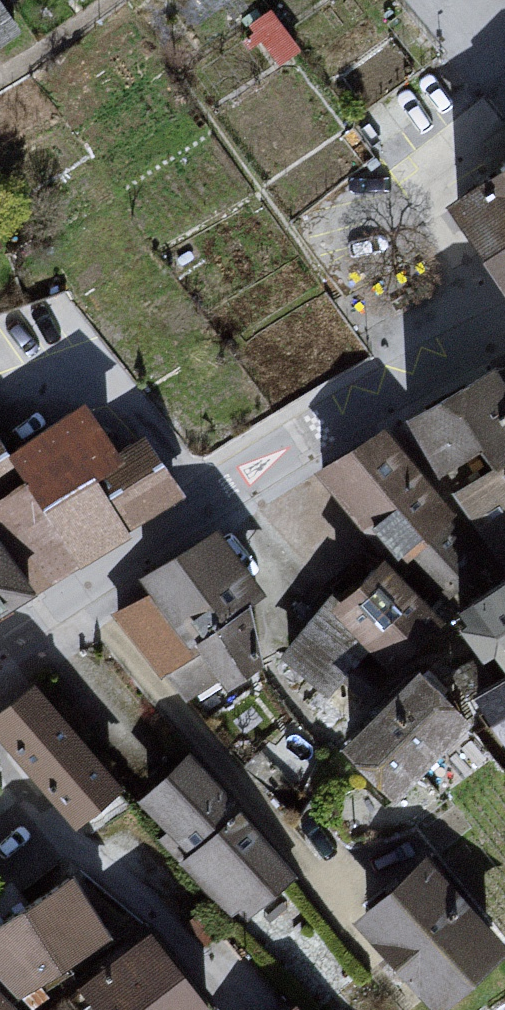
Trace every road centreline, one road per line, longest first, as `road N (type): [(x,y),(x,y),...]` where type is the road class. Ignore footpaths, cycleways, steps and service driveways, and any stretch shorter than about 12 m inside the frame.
road 1 (residential): [(504,330),(0,648)]

